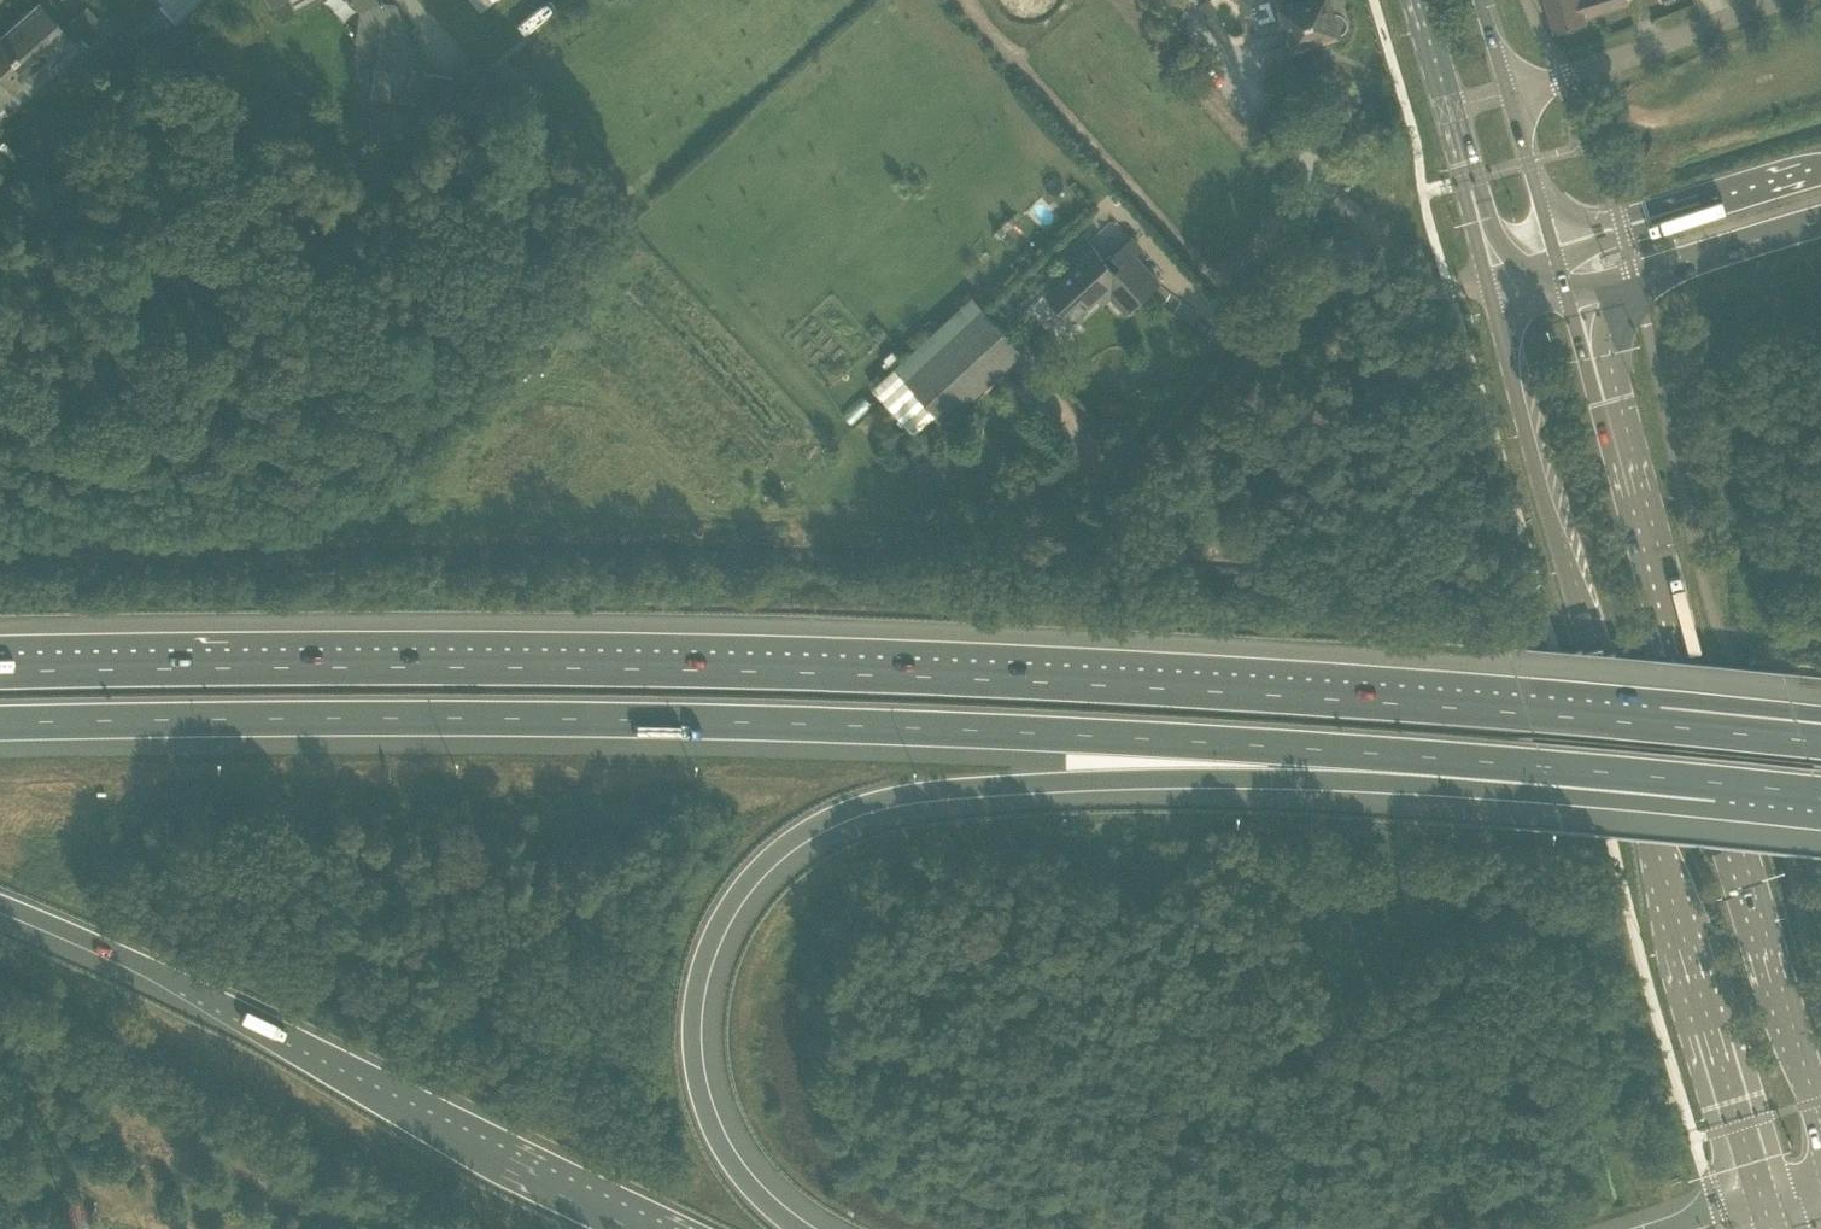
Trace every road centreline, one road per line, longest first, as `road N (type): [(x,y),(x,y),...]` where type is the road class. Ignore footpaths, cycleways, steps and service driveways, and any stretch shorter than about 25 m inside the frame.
road 1 (motorway): [(1820,741),(1522,712),(1024,684),(529,669),(0,679)]
road 2 (motorway): [(0,729),(529,718),(1366,750)]
road 3 (motorway): [(811,1228),(754,1169),(729,1130),(705,1038),(705,993),(727,921),(778,854),(847,809),(943,786),(1366,750)]
road 4 (primary): [(1485,276),(1562,560),(1759,1197)]
road 5 (primary): [(1820,1124),(1567,295)]
road 6 (motorway): [(0,901),(699,1228)]
road 7 (motorway): [(1366,750),(1820,791)]
road 8 (unclassified): [(1368,220),(1075,528)]
road 9 (residential): [(1773,0),(1507,92)]
road 10 (motorway): [(1820,177),(1555,255)]
road 11 (motorway): [(1567,295),(1820,221)]
road 12 (unclassified): [(1368,220),(1238,72)]
road 13 (primary): [(1448,109),(1485,276)]
road 14 (primary): [(1555,255),(1507,92)]
road 15 (unclassified): [(1485,276),(1424,288),(1368,220)]

